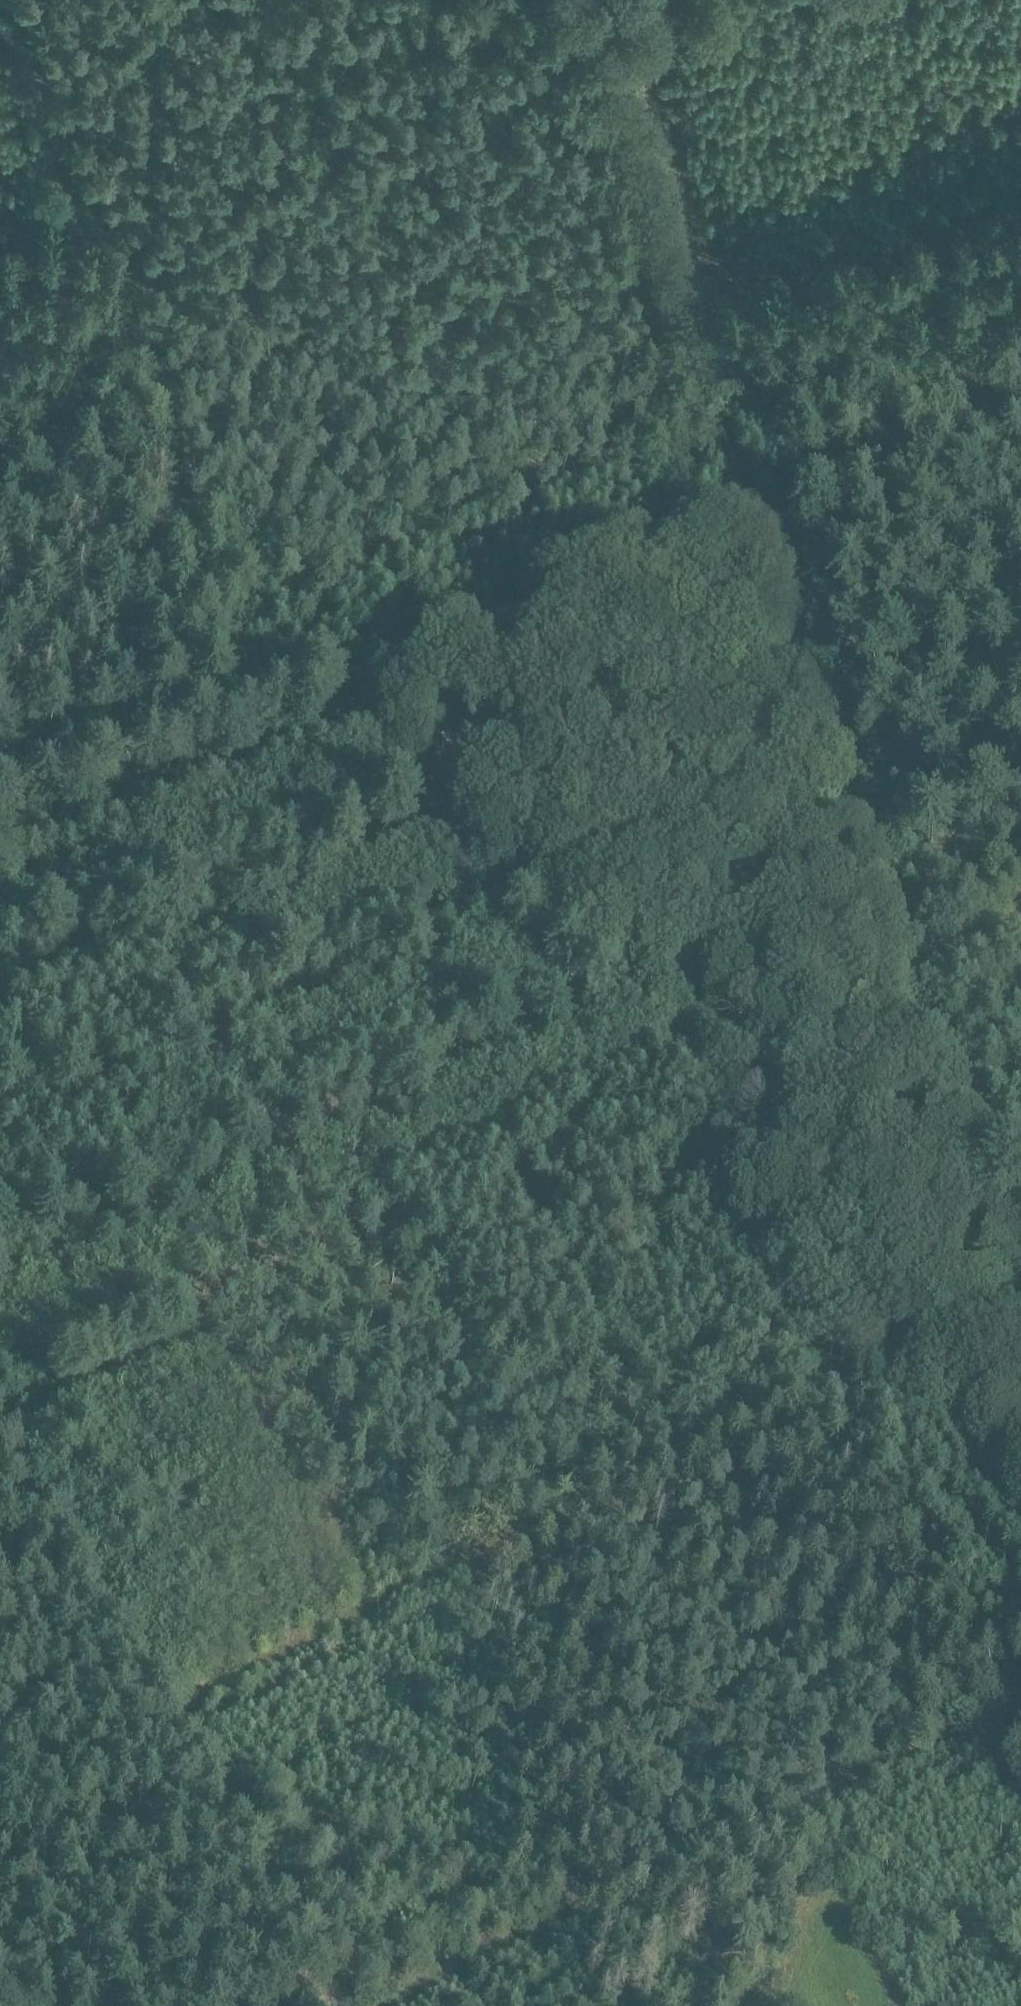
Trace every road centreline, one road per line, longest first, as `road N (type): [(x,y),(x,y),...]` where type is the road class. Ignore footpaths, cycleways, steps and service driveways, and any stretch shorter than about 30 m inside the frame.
road 1 (track): [(0,801),(761,529)]
road 2 (track): [(0,1426),(333,2005)]
road 3 (track): [(569,0),(761,529)]

